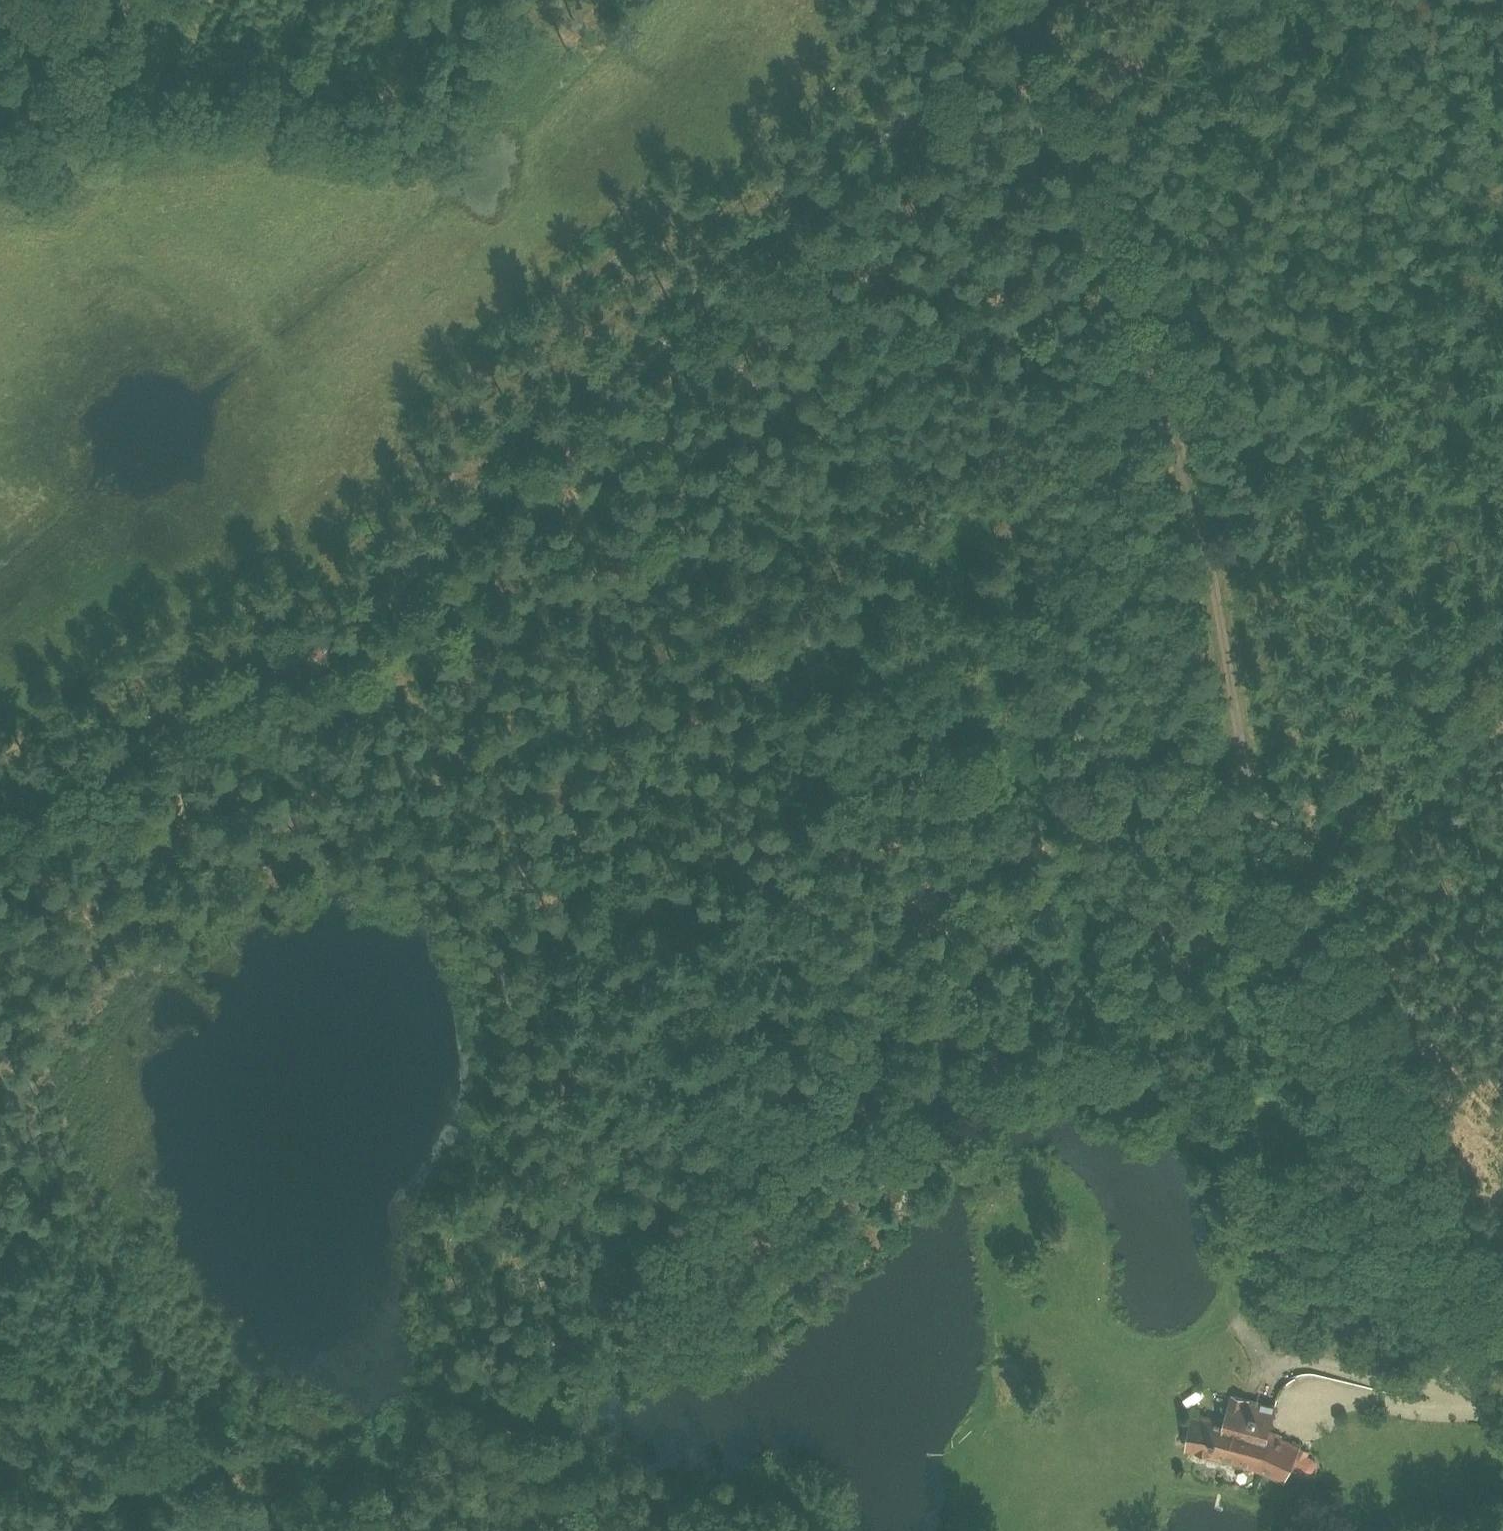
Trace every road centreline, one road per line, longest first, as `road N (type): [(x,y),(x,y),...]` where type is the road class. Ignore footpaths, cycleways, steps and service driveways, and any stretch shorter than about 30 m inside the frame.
road 1 (track): [(1502,1416),(1447,1328),(1342,1116),(1259,803),(1201,509),(1168,397),(1014,21)]
road 2 (track): [(0,838),(198,724),(508,516),(1014,21)]

